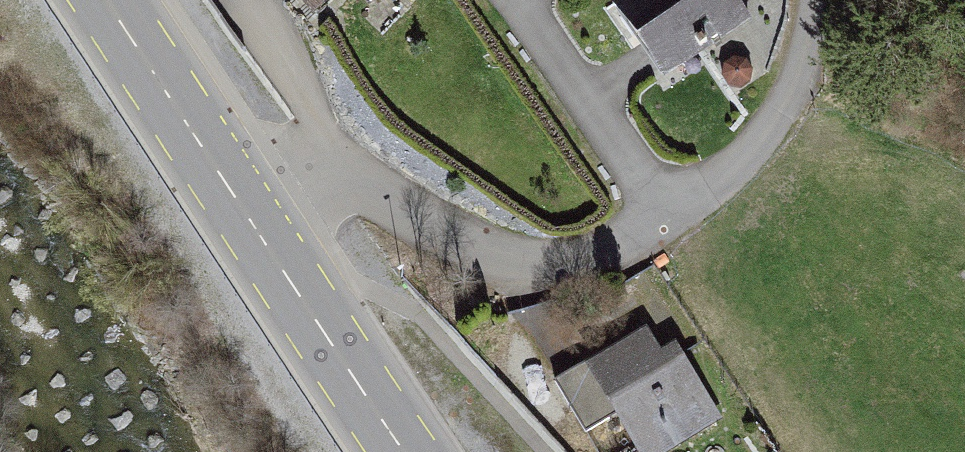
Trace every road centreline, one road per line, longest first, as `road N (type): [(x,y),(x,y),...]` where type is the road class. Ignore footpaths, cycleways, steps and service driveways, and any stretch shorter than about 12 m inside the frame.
road 1 (residential): [(255,227),(328,196),(382,202),(501,254),(567,262),(661,219)]
road 2 (residential): [(661,219),(734,159),(787,87),(811,0)]
road 3 (secondary): [(106,0),(255,227)]
road 4 (secondary): [(255,227),(405,451)]
road 5 (residential): [(661,219),(515,0)]

